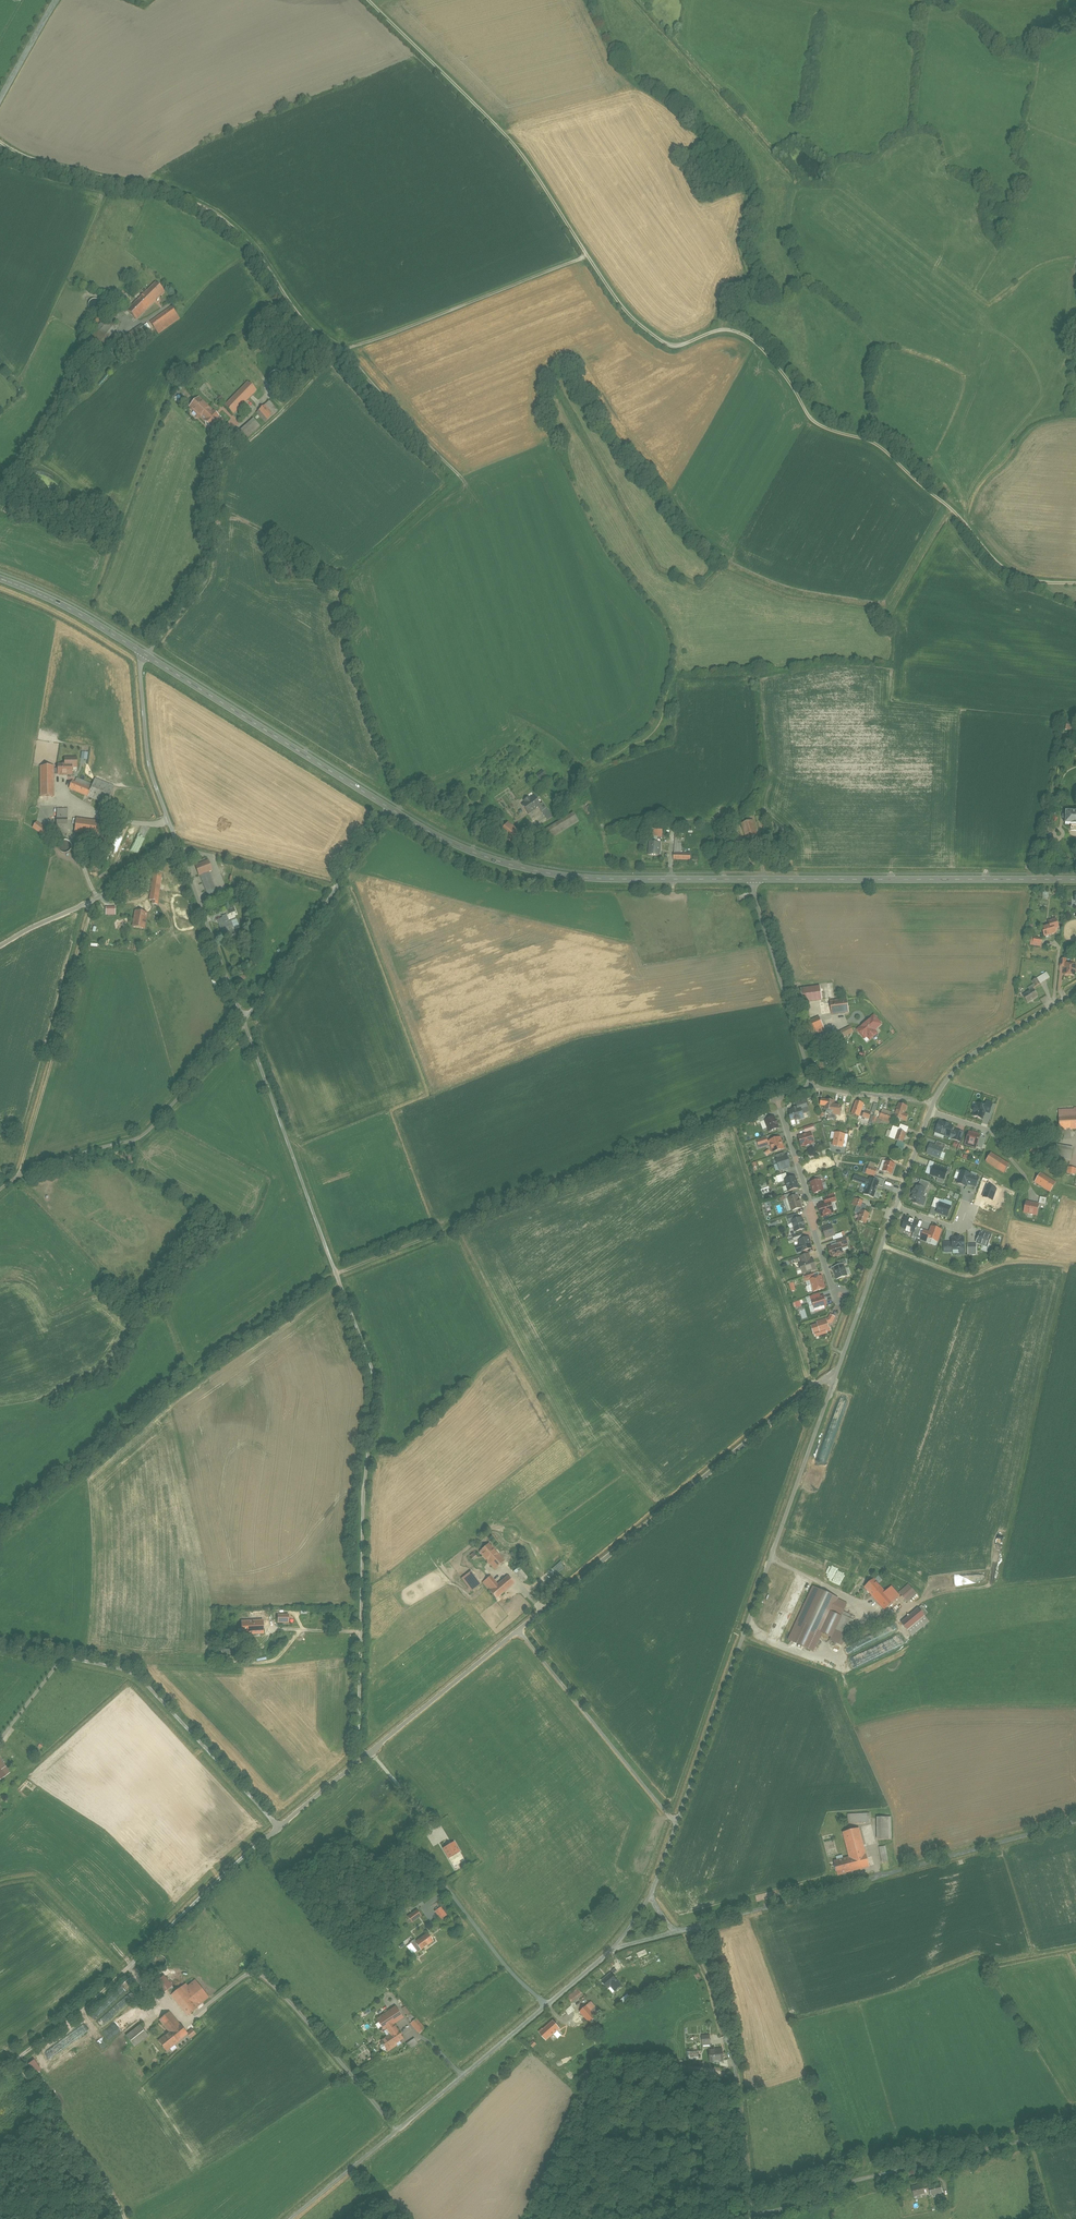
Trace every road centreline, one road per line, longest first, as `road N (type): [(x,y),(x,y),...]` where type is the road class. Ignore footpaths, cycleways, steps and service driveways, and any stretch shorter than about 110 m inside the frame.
road 1 (track): [(371,0),(511,139),(643,326),(676,345),(723,328),(753,337),(815,417),(877,442),(1002,561),(1025,574),(1075,583)]
road 2 (track): [(587,256),(402,329),(335,346),(255,242),(209,205),(166,184),(18,151),(0,138)]
road 3 (residential): [(335,1268),(373,1377),(362,1505),(357,1722),(364,1754)]
road 4 (residential): [(838,1370),(675,1817)]
road 5 (unclassified): [(335,1268),(775,1097)]
road 6 (track): [(335,1268),(180,1377),(0,1529)]
road 7 (residential): [(613,1949),(287,2218)]
road 8 (residential): [(521,1627),(838,1370)]
road 9 (residential): [(1075,1821),(701,1926)]
road 10 (residential): [(146,656),(149,765),(243,1022)]
road 11 (secondary): [(390,808),(478,855),(559,876),(753,880)]
road 12 (residential): [(0,1643),(116,1663),(139,1676),(279,1826)]
road 13 (track): [(130,1964),(86,2009),(14,2057),(125,2218)]
road 14 (unclassified): [(747,2204),(1075,2131)]
road 15 (secondary): [(753,880),(1075,880)]
road 16 (unclassified): [(0,1188),(138,1138),(243,1022)]
road 17 (track): [(396,2125),(263,1975),(247,1973),(186,2022)]
road 18 (track): [(17,1176),(95,893)]
road 19 (secondary): [(146,656),(390,808)]
road 20 (residential): [(701,1926),(729,2040),(747,2204)]
road 21 (residential): [(243,1022),(335,1268)]
road 22 (unclassified): [(243,1022),(390,808)]
road 23 (residential): [(521,1627),(675,1817)]
road 24 (residential): [(810,1085),(753,880)]
road 25 (residential): [(775,1097),(832,1287),(843,1291)]
road 26 (residential): [(130,1964),(279,1826)]
road 27 (residential): [(364,1754),(521,1627)]
road 28 (track): [(882,1242),(967,1271),(1003,1256),(1068,1261)]
road 29 (residential): [(1075,992),(969,1057),(930,1107)]
road 30 (track): [(255,242),(183,301),(102,348)]
road 31 (residential): [(894,1206),(838,1370)]
road 32 (secondary): [(0,579),(146,656)]
road 33 (track): [(723,328),(723,296),(749,271),(740,229),(749,185)]
road 34 (residential): [(675,1817),(651,1896),(613,1949)]
road 35 (residential): [(930,1107),(810,1085)]

